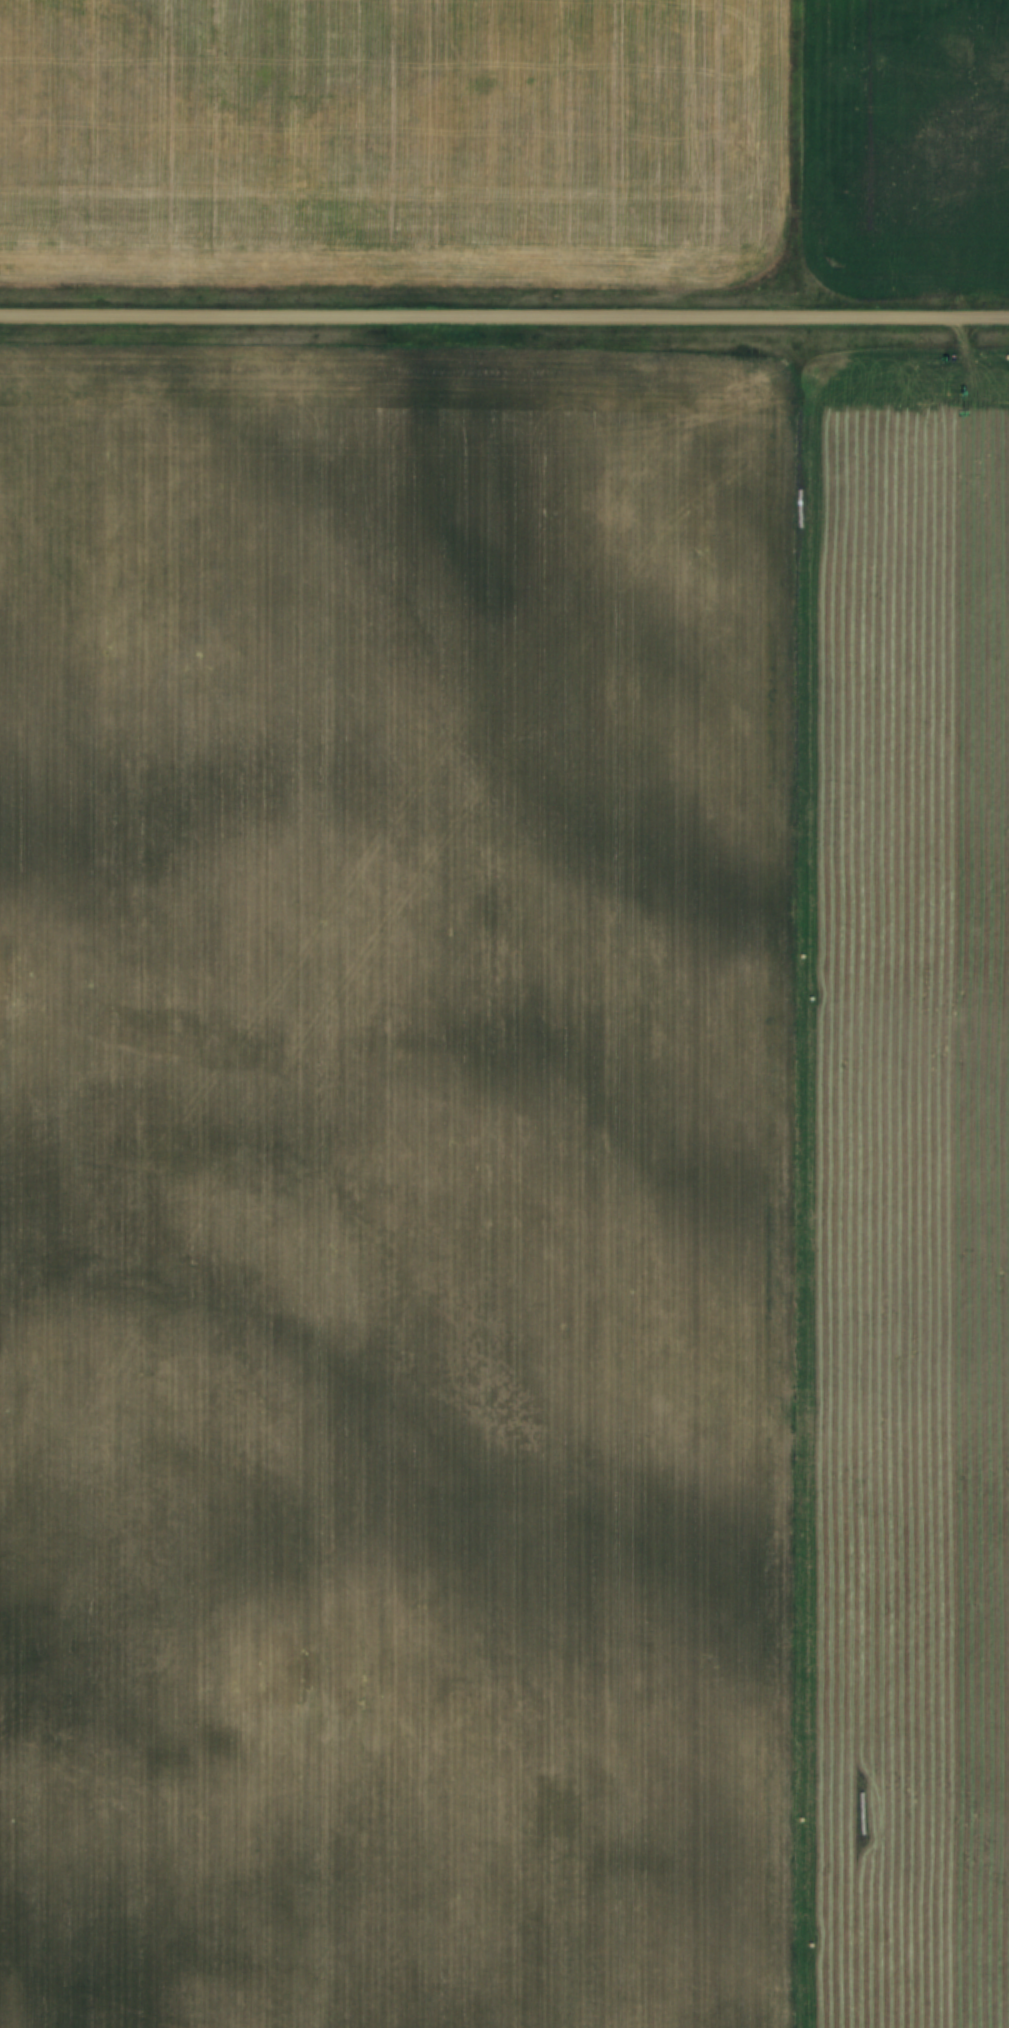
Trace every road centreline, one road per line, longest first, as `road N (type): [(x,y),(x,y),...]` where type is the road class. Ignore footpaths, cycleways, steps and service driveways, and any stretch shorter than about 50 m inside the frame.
road 1 (residential): [(0,319),(1008,320)]

